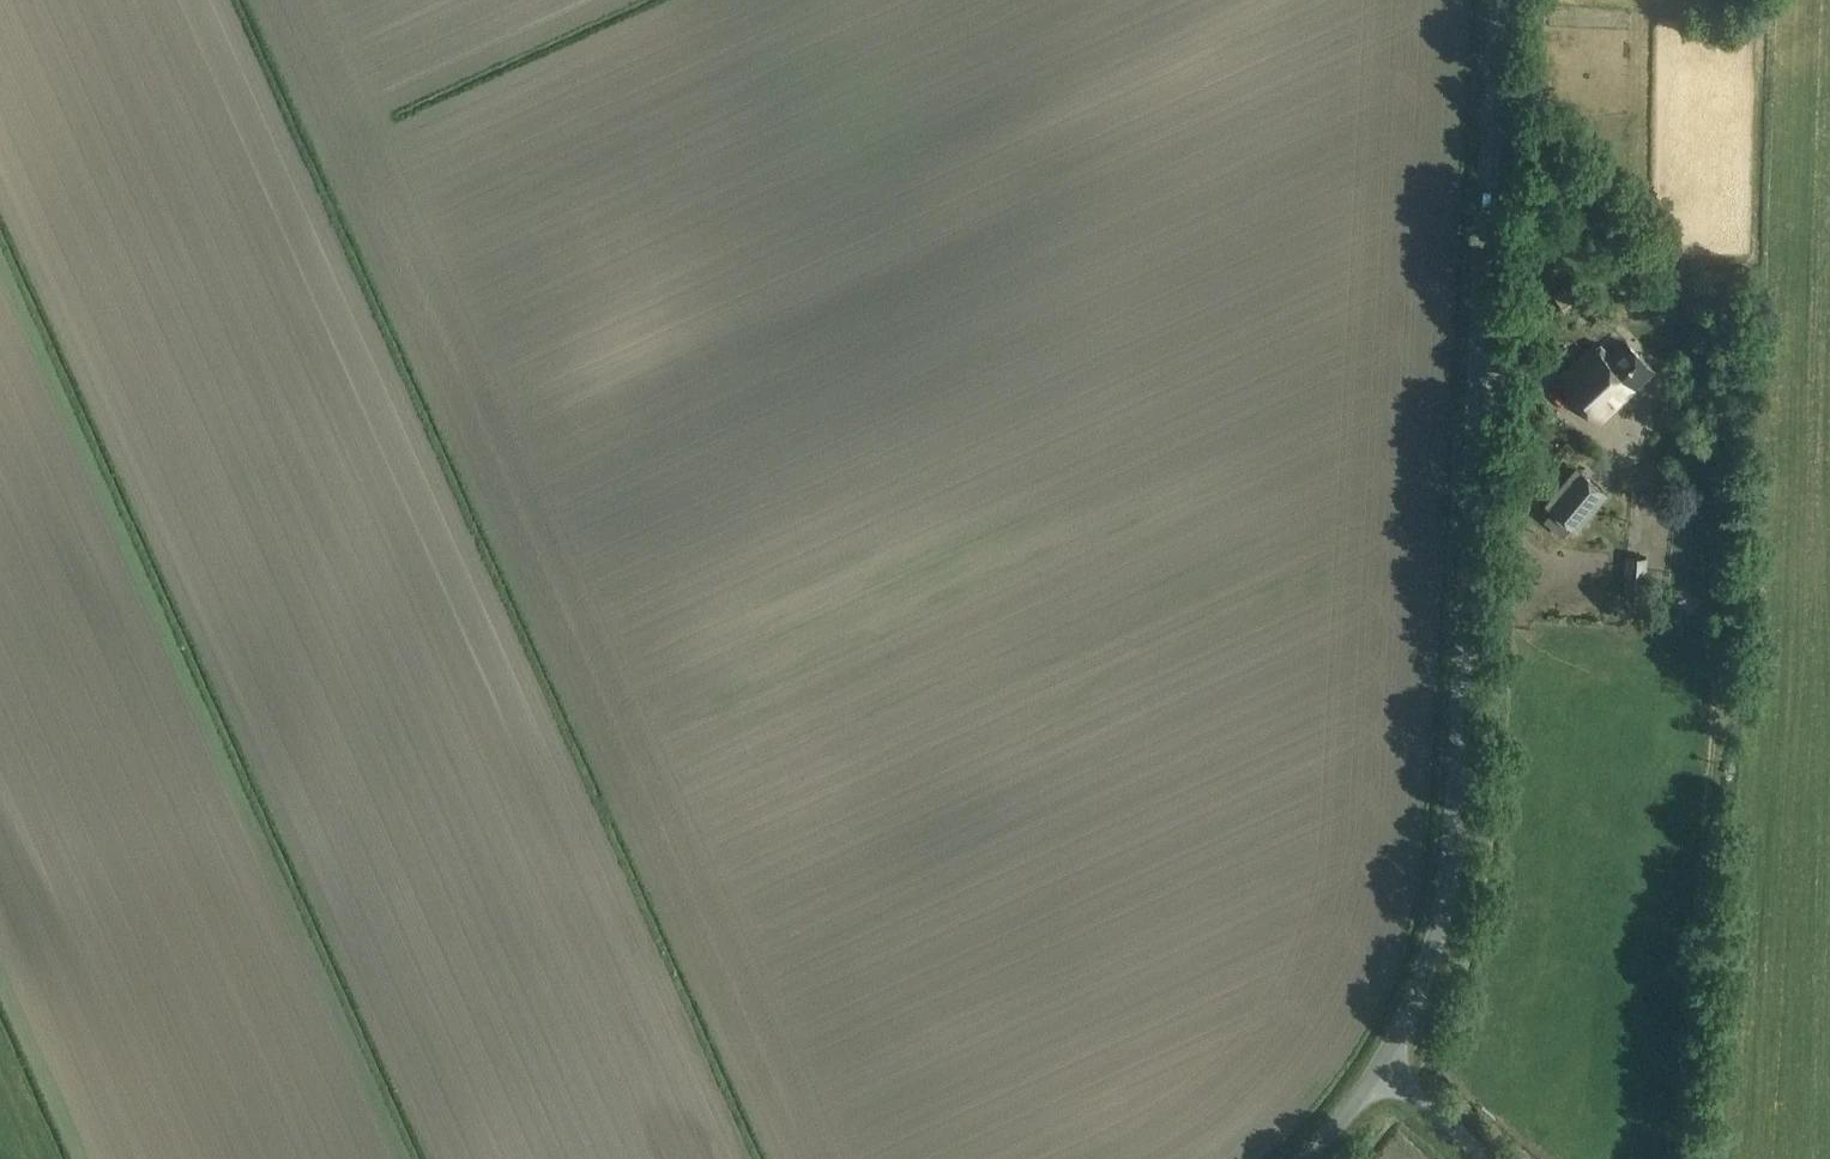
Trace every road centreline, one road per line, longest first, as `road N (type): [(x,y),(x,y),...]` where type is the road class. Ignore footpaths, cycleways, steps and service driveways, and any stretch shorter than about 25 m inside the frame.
road 1 (unclassified): [(1305,1158),(1382,1072),(1433,943),(1449,872),(1497,0)]

